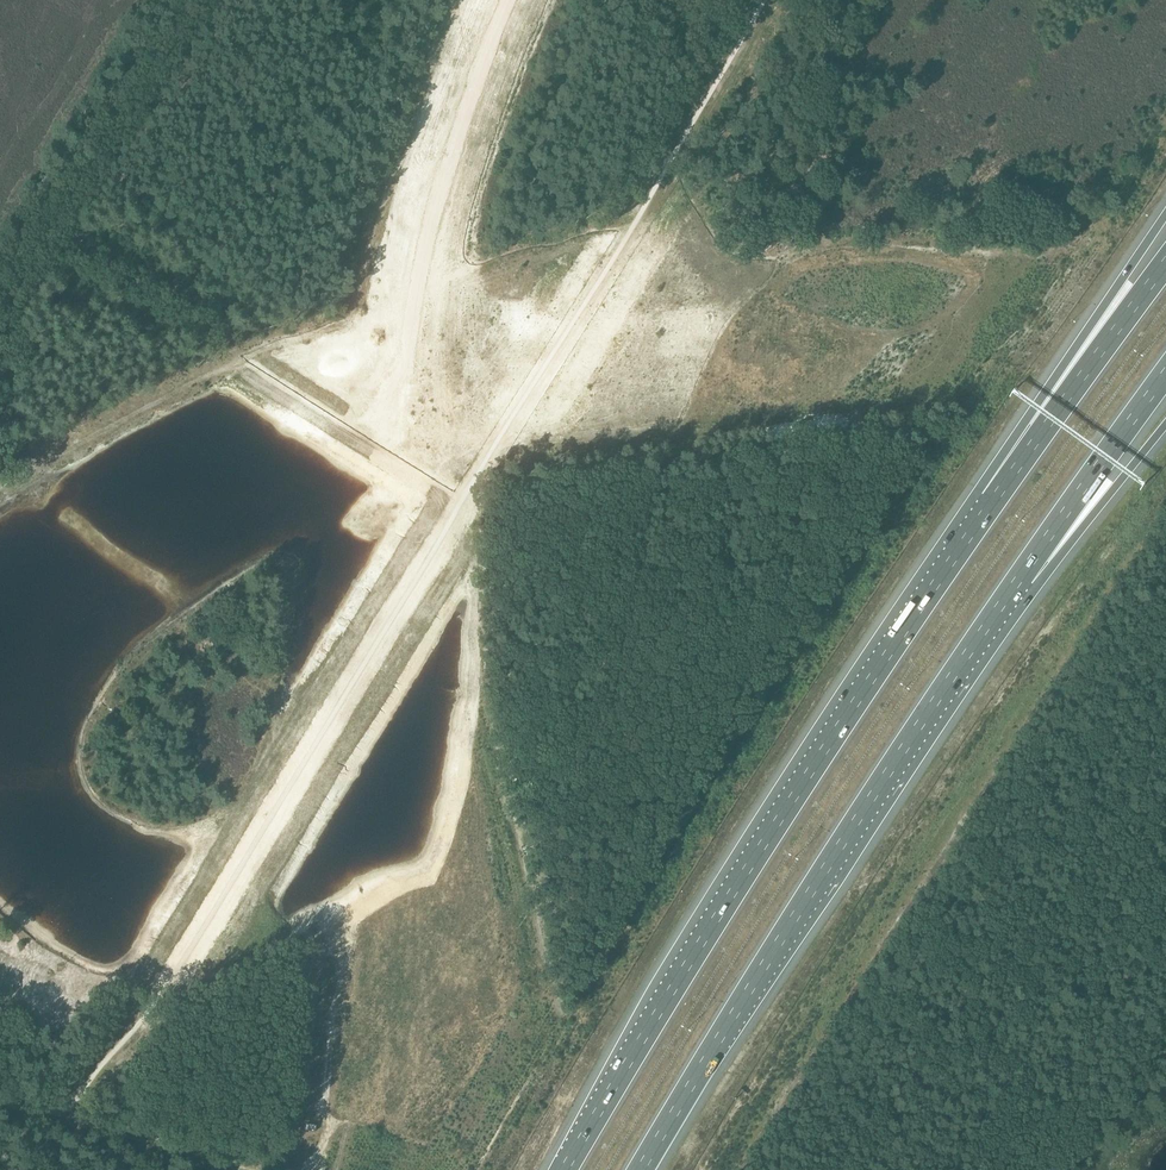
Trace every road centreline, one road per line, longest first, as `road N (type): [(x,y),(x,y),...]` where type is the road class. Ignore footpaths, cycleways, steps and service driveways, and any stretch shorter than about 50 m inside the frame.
road 1 (motorway): [(988,506),(790,802),(563,1169)]
road 2 (motorway): [(639,1169),(986,628)]
road 3 (motorway): [(1165,212),(1031,412),(988,506)]
road 4 (track): [(176,0),(0,283)]
road 5 (motorway): [(986,628),(1165,373)]
road 6 (motorway): [(1165,263),(988,506)]
road 7 (motorway): [(986,628),(1165,422)]
road 8 (track): [(318,1158),(333,1125),(323,1107),(344,958)]
road 9 (track): [(61,1111),(67,1121),(243,1169)]
road 10 (track): [(1078,1169),(1165,1081)]

